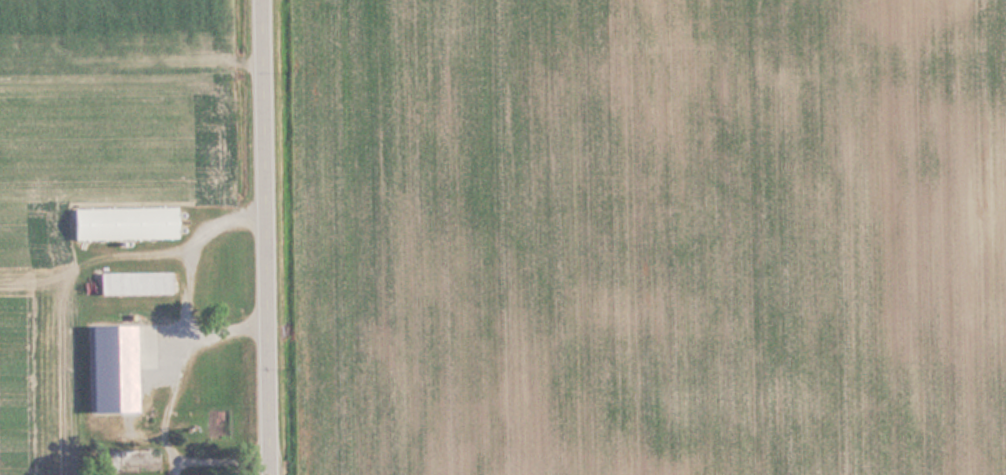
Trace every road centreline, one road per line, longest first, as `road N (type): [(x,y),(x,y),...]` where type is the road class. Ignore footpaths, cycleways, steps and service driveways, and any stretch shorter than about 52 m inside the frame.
road 1 (secondary): [(268,474),(261,0)]

